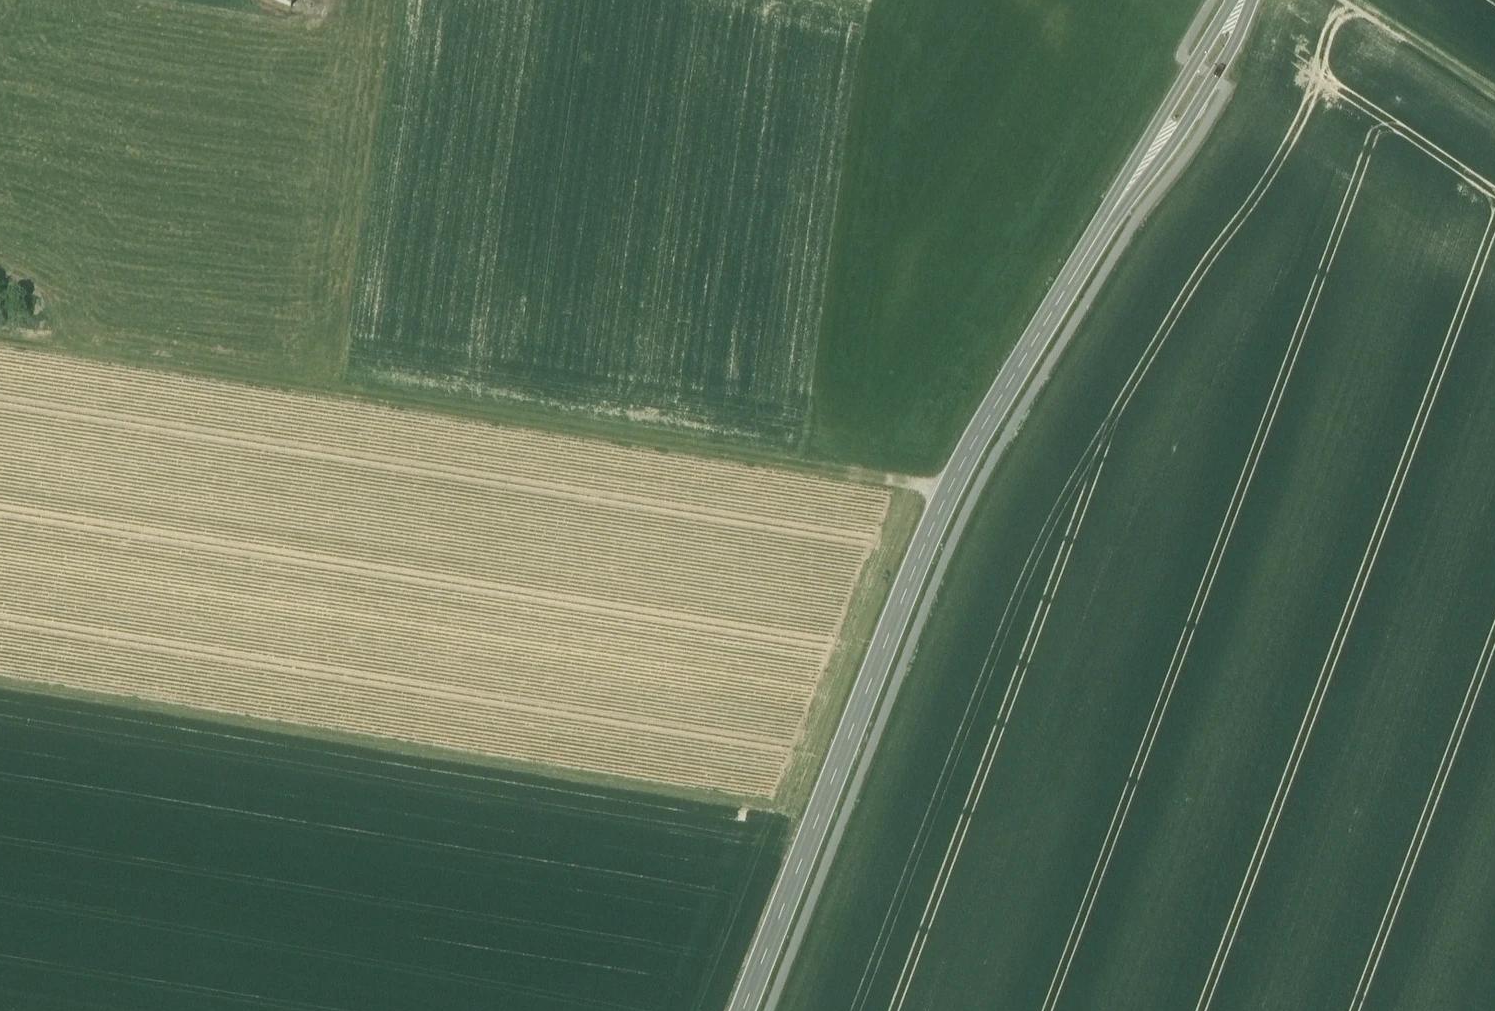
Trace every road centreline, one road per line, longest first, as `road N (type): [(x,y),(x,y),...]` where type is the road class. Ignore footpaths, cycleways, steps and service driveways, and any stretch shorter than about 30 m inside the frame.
road 1 (track): [(951,493),(0,342)]
road 2 (tertiary): [(747,1010),(951,493),(1112,221)]
road 3 (tertiary): [(1112,221),(1188,129),(1255,0)]
road 4 (tertiary): [(1239,0),(1112,221)]
road 5 (track): [(1494,100),(1344,0)]

